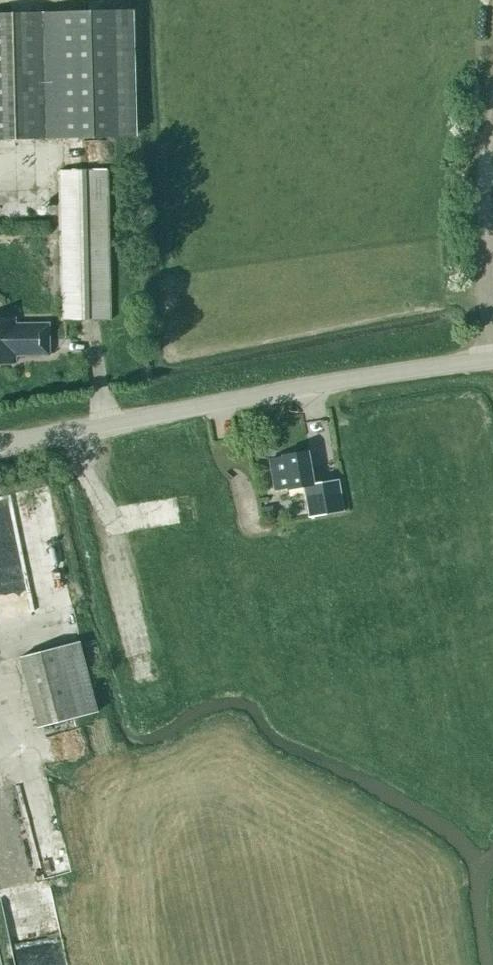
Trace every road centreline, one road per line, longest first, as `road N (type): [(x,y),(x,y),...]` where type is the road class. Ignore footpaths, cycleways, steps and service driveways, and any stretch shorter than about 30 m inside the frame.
road 1 (tertiary): [(0,447),(492,360)]

